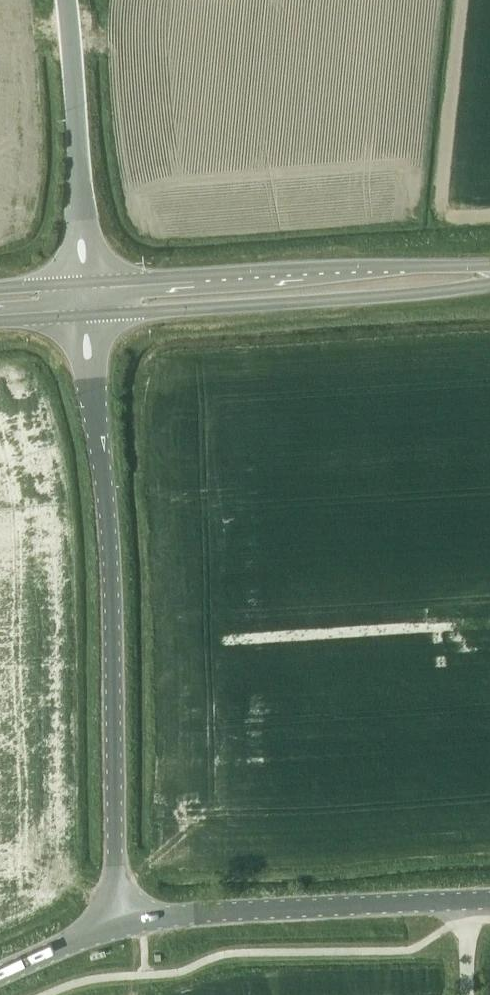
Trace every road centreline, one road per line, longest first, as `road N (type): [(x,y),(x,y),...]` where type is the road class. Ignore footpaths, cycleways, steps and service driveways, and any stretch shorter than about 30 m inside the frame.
road 1 (tertiary): [(125,919),(110,559),(86,306)]
road 2 (primary): [(86,306),(489,278)]
road 3 (tertiary): [(489,897),(125,919)]
road 4 (tertiary): [(86,306),(63,0)]
road 5 (tertiary): [(0,974),(125,919)]

